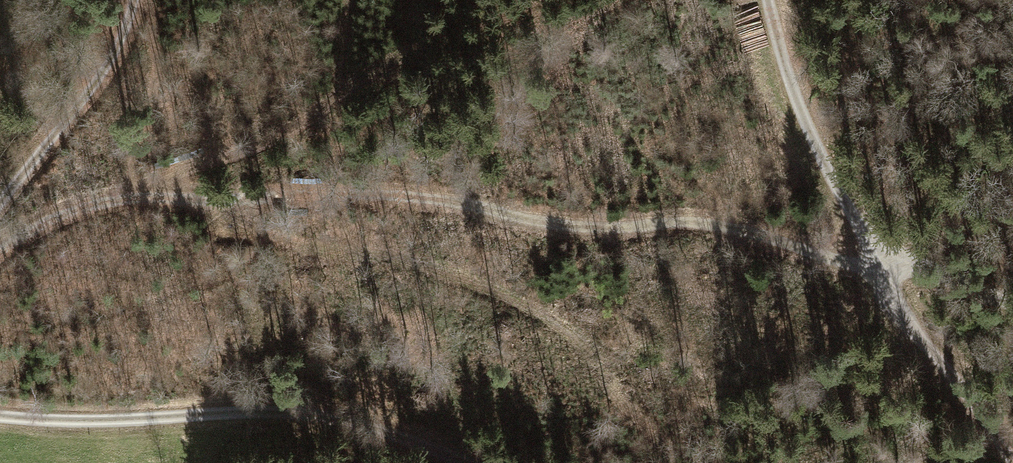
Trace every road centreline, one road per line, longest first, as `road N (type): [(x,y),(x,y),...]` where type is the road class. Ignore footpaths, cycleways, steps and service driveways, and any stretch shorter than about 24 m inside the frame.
road 1 (track): [(0,249),(60,217),(308,190),(467,204),(534,228),(636,229),(688,219),(1012,306)]
road 2 (track): [(0,418),(324,413),(430,443),(470,462)]
road 3 (track): [(777,0),(794,63),(879,267)]
road 4 (track): [(130,0),(111,56),(47,152),(0,205)]
road 5 (track): [(1009,462),(986,417),(902,313),(879,267)]

